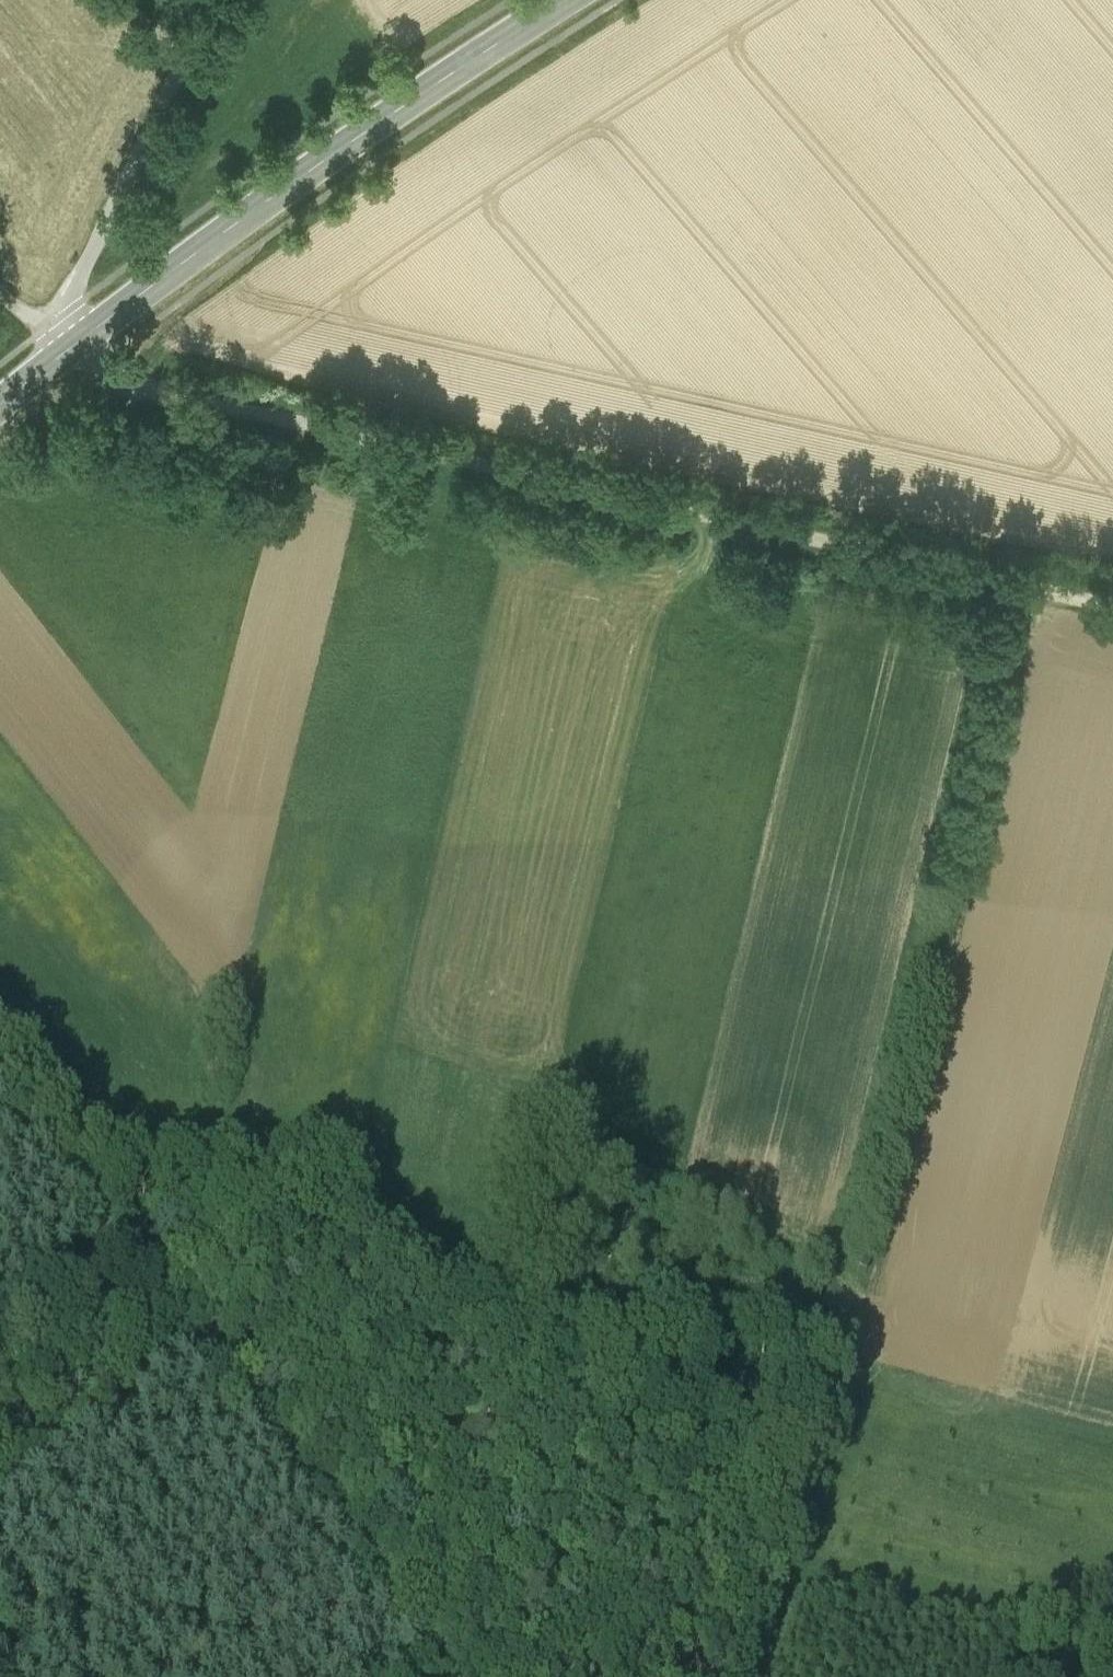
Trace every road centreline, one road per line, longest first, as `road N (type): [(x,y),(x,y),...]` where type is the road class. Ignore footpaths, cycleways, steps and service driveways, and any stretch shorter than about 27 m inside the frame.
road 1 (track): [(773,1676),(1020,582)]
road 2 (unclassified): [(79,341),(113,375),(134,383),(1112,602)]
road 3 (track): [(442,1676),(0,1090)]
road 4 (secondary): [(565,0),(314,168),(79,341)]
road 5 (track): [(209,0),(59,318)]
road 6 (track): [(218,1382),(353,1220)]

